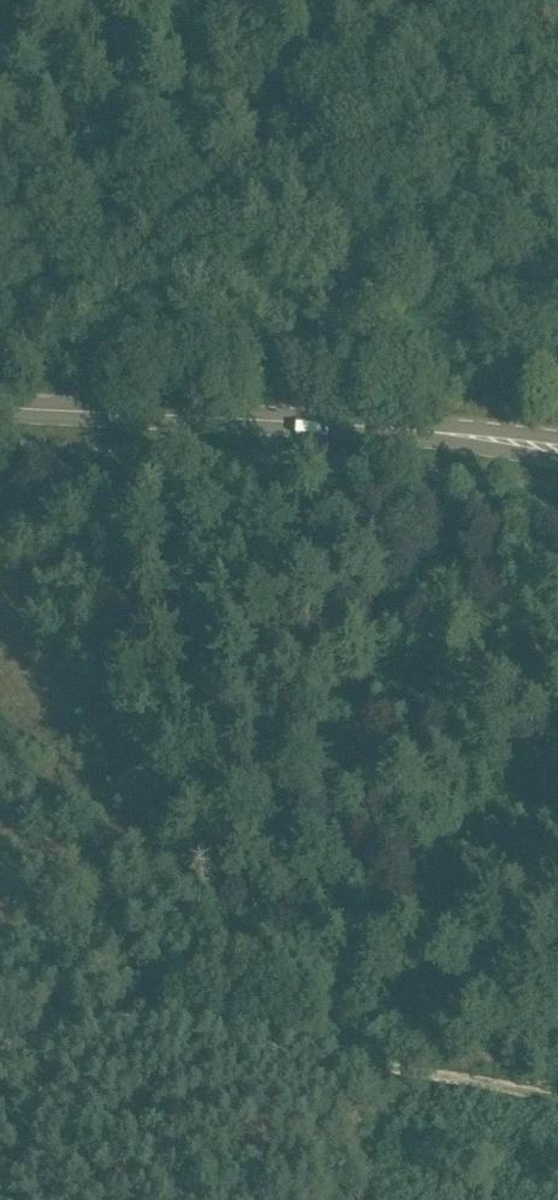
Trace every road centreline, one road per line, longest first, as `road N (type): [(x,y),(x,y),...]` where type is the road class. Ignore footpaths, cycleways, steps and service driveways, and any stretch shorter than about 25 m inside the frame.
road 1 (primary): [(557,449),(366,422),(0,406)]
road 2 (track): [(459,0),(238,144),(116,166),(0,154)]
road 3 (track): [(106,0),(238,144)]

